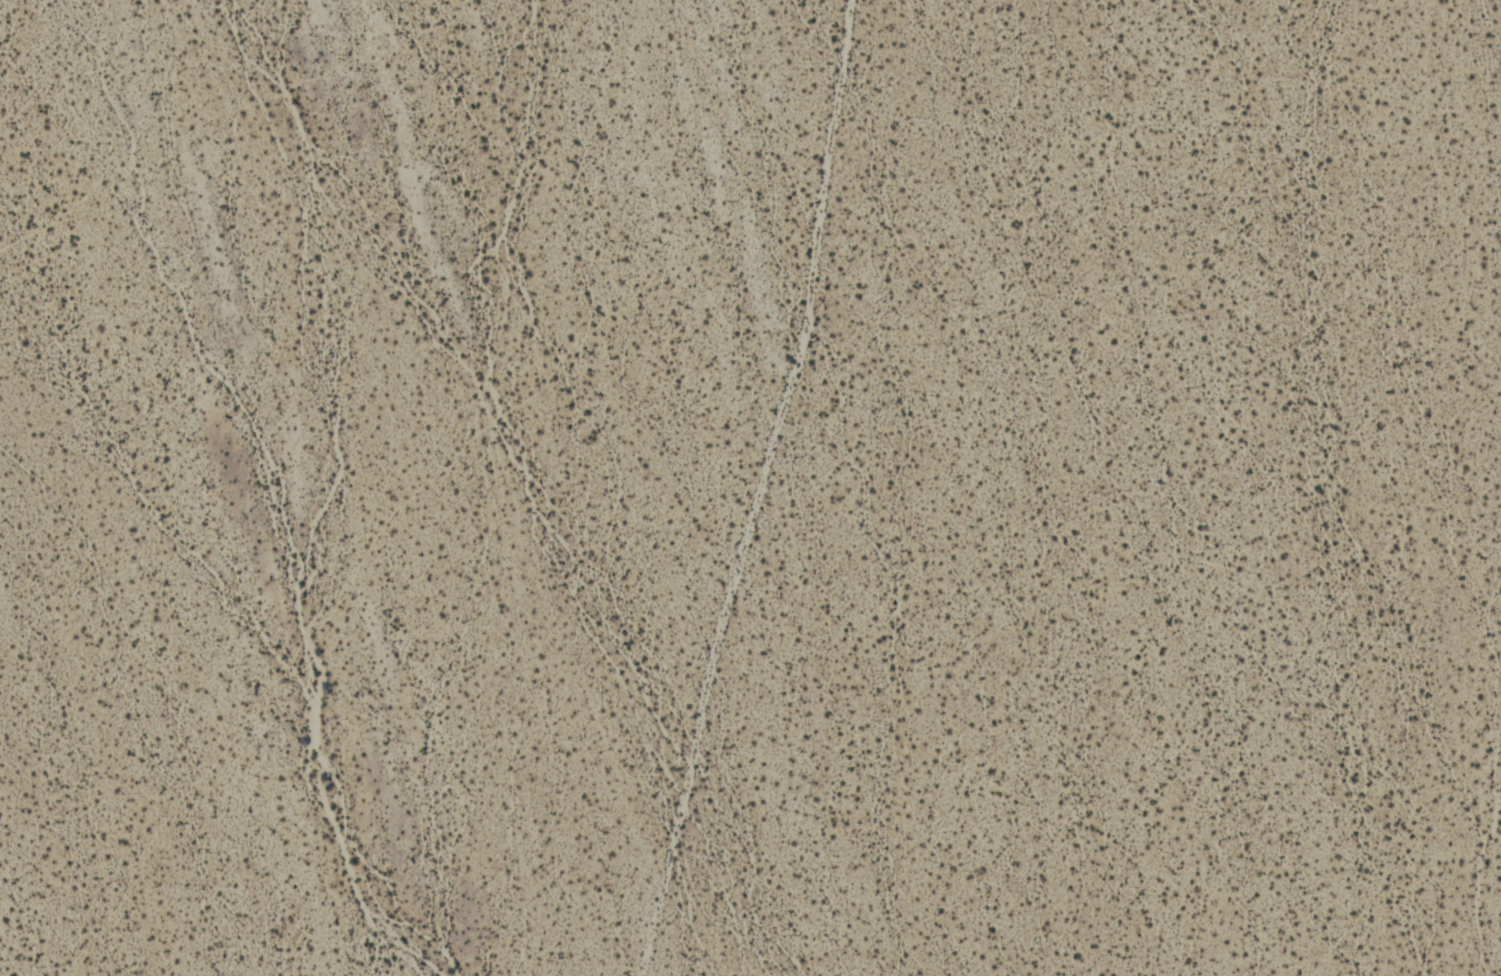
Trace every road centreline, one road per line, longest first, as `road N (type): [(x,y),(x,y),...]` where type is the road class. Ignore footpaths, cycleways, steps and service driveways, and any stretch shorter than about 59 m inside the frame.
road 1 (track): [(642,975),(810,308),(847,0)]

